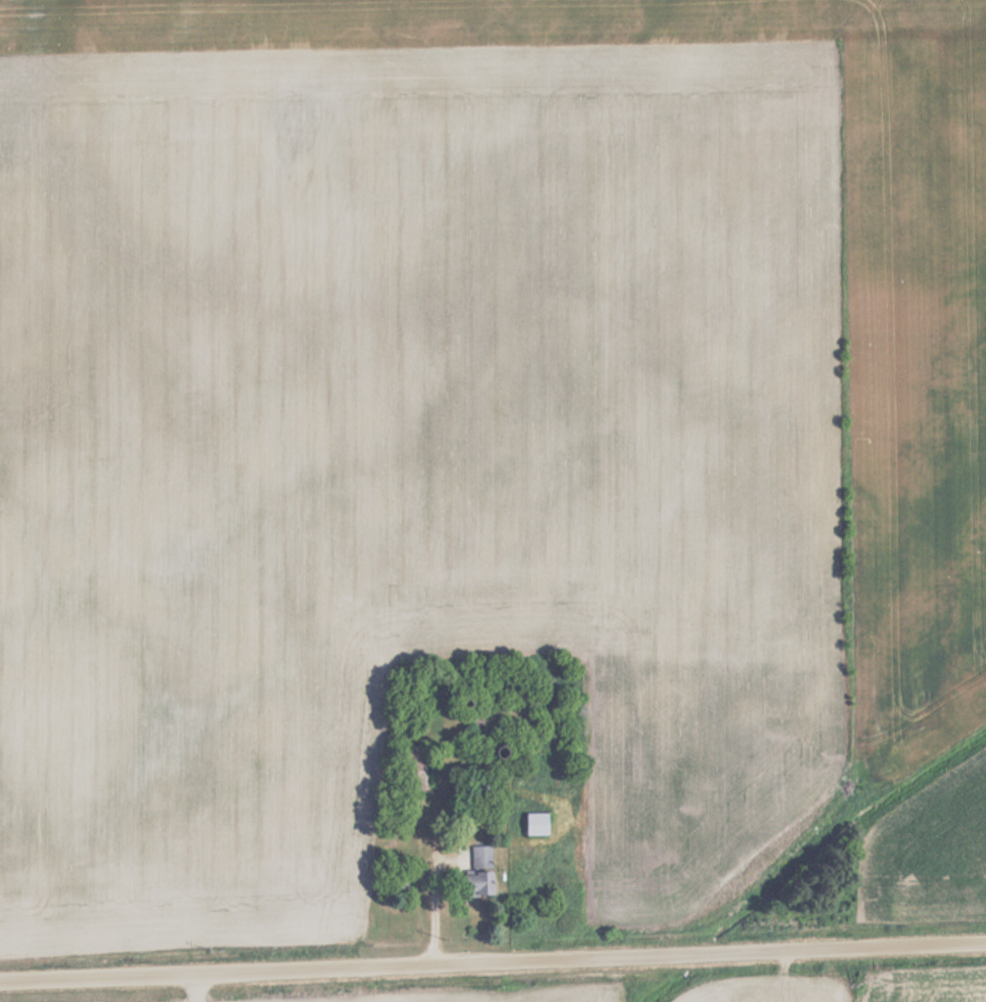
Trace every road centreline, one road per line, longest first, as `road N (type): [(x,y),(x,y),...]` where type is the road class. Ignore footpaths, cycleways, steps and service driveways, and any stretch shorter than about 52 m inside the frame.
road 1 (residential): [(0,980),(985,941)]

